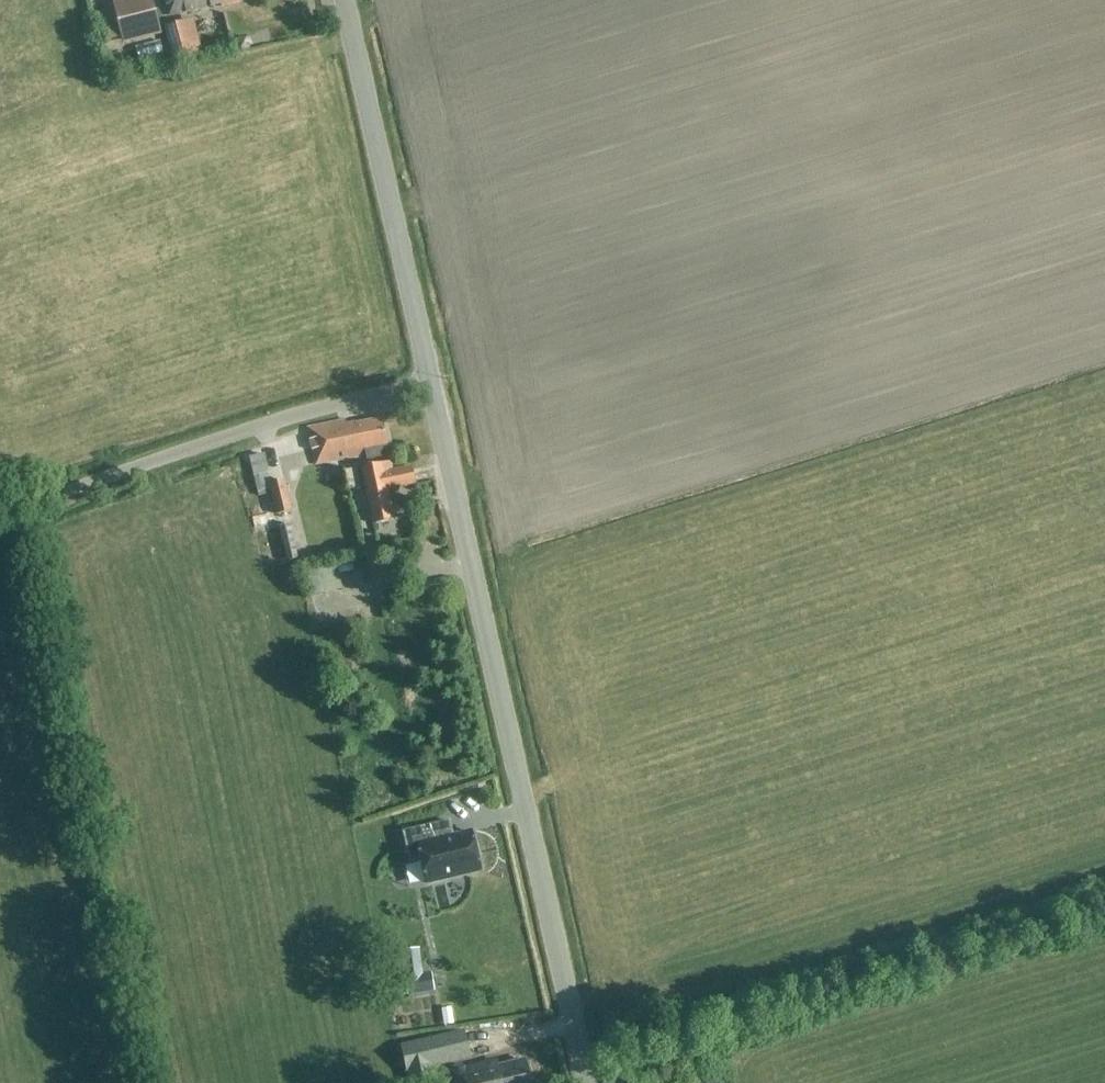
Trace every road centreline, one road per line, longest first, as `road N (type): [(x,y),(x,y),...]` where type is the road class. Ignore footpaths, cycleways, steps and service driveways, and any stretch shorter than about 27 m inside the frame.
road 1 (tertiary): [(588,1082),(431,388)]
road 2 (unclassified): [(0,514),(291,418),(431,388)]
road 3 (tertiary): [(431,388),(343,0)]

